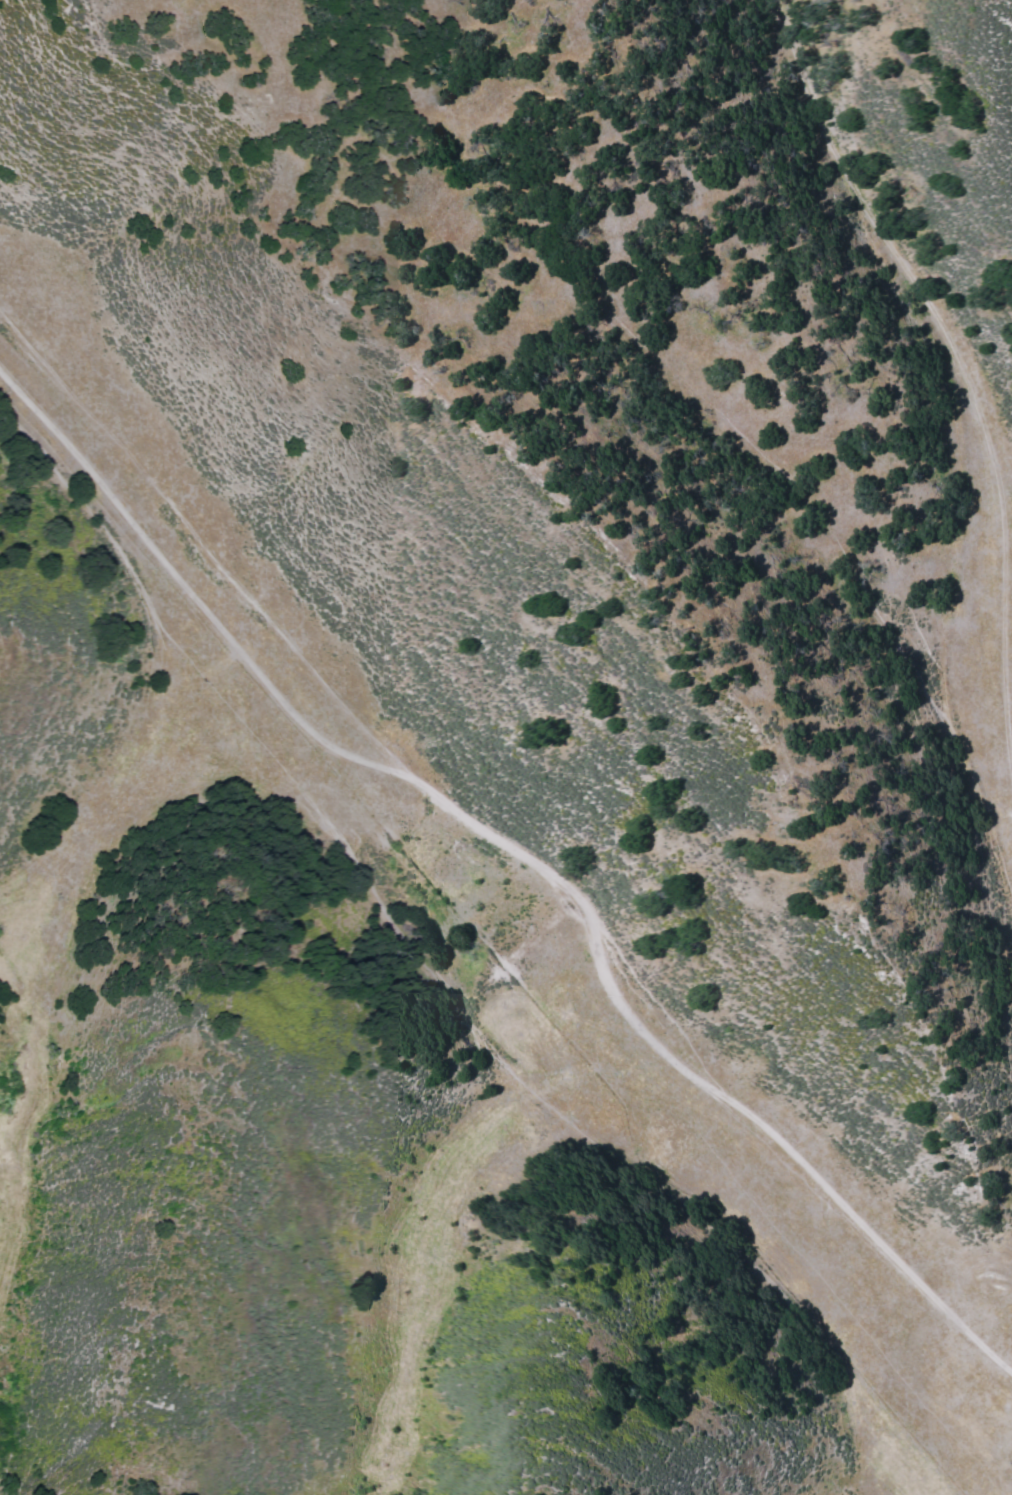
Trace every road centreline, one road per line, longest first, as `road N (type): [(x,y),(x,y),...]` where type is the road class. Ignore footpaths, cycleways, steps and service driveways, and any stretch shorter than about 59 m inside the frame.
road 1 (residential): [(0,369),(314,728),(334,745),(401,768),(556,870),(577,890),(625,1003),(1011,1368)]

